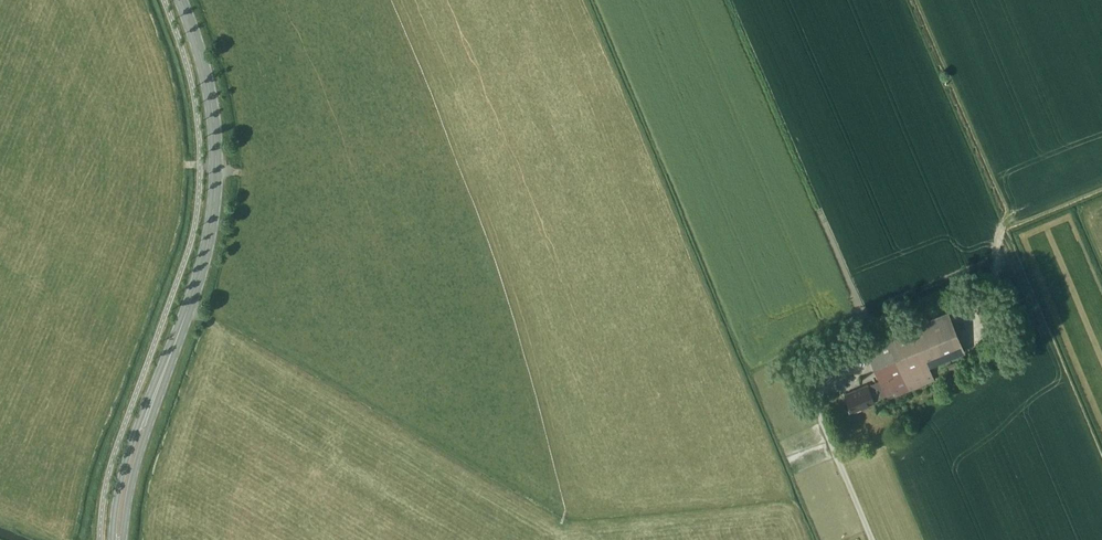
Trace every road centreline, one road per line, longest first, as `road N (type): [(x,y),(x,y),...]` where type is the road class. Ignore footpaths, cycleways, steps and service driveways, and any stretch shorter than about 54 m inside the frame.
road 1 (primary): [(118,539),(134,454),(196,286),(214,198),(213,105),(183,0)]
road 2 (track): [(872,539),(818,410),(830,383)]

